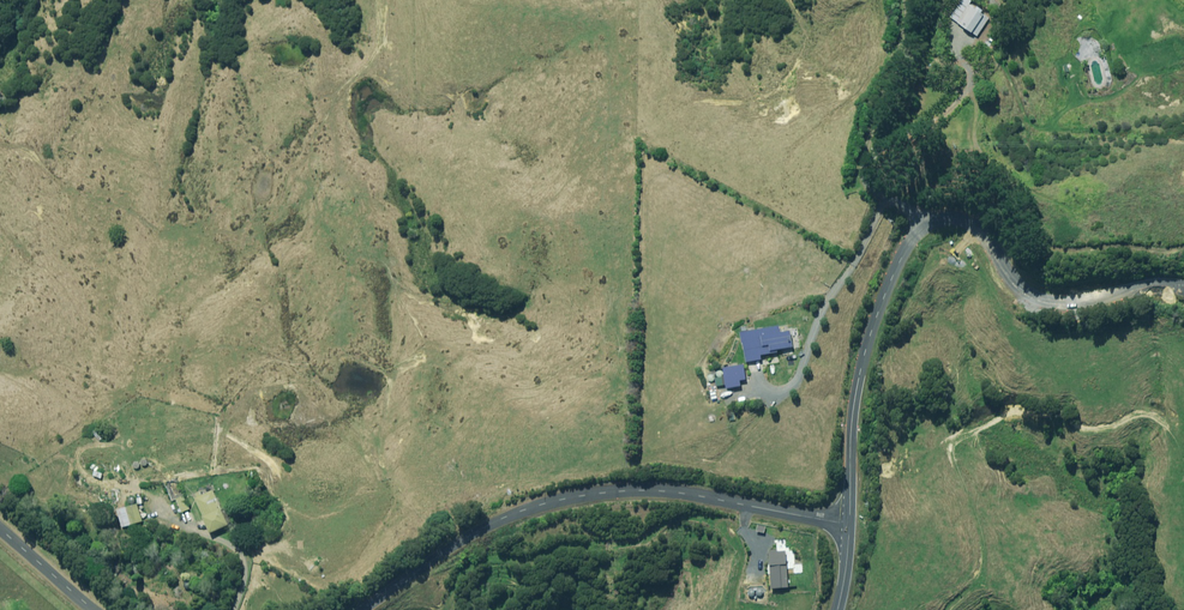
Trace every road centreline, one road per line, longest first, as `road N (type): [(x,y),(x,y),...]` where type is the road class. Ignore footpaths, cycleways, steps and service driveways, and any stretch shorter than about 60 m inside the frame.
road 1 (unclassified): [(852,524),(866,355),(894,270),(930,218),(955,209),(987,221),(1028,277),(1066,291),(1183,291)]
road 2 (unclassified): [(364,609),(489,526),(566,499),(684,493),(852,524)]
road 3 (unclassified): [(0,529),(95,609)]

